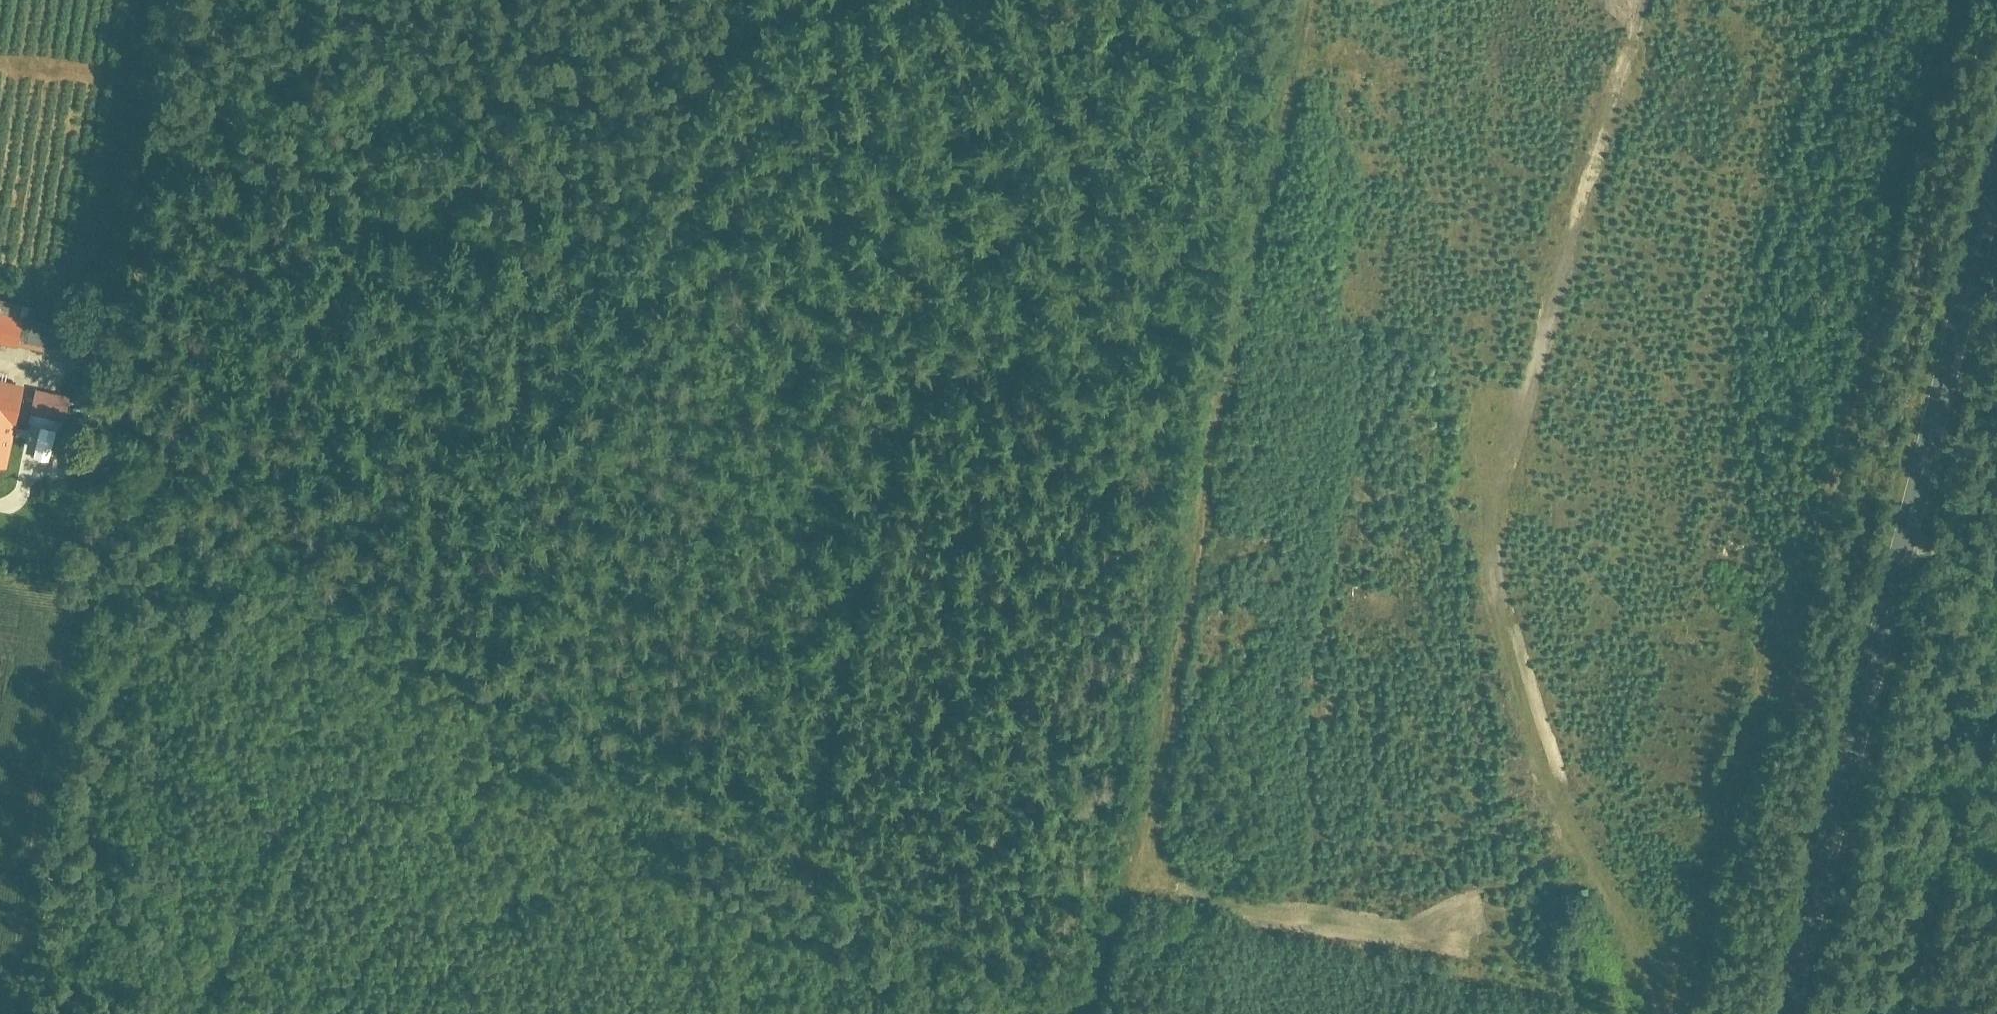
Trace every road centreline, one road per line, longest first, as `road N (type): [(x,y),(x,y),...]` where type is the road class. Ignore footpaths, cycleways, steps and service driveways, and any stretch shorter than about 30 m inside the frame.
road 1 (tertiary): [(1996,197),(1791,1013)]

